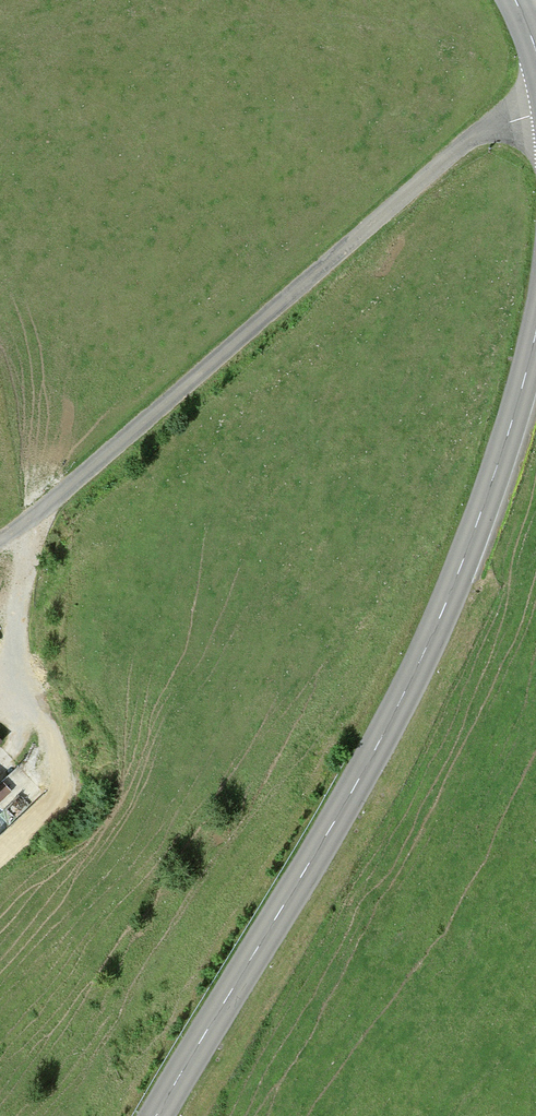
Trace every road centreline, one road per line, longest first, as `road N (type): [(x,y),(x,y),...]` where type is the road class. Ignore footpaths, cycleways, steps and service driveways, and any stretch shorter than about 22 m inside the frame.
road 1 (tertiary): [(535,334),(424,652),(382,736),(155,1115)]
road 2 (track): [(0,543),(434,166),(502,122),(535,115)]
road 3 (track): [(0,851),(60,795),(13,641),(17,531)]

